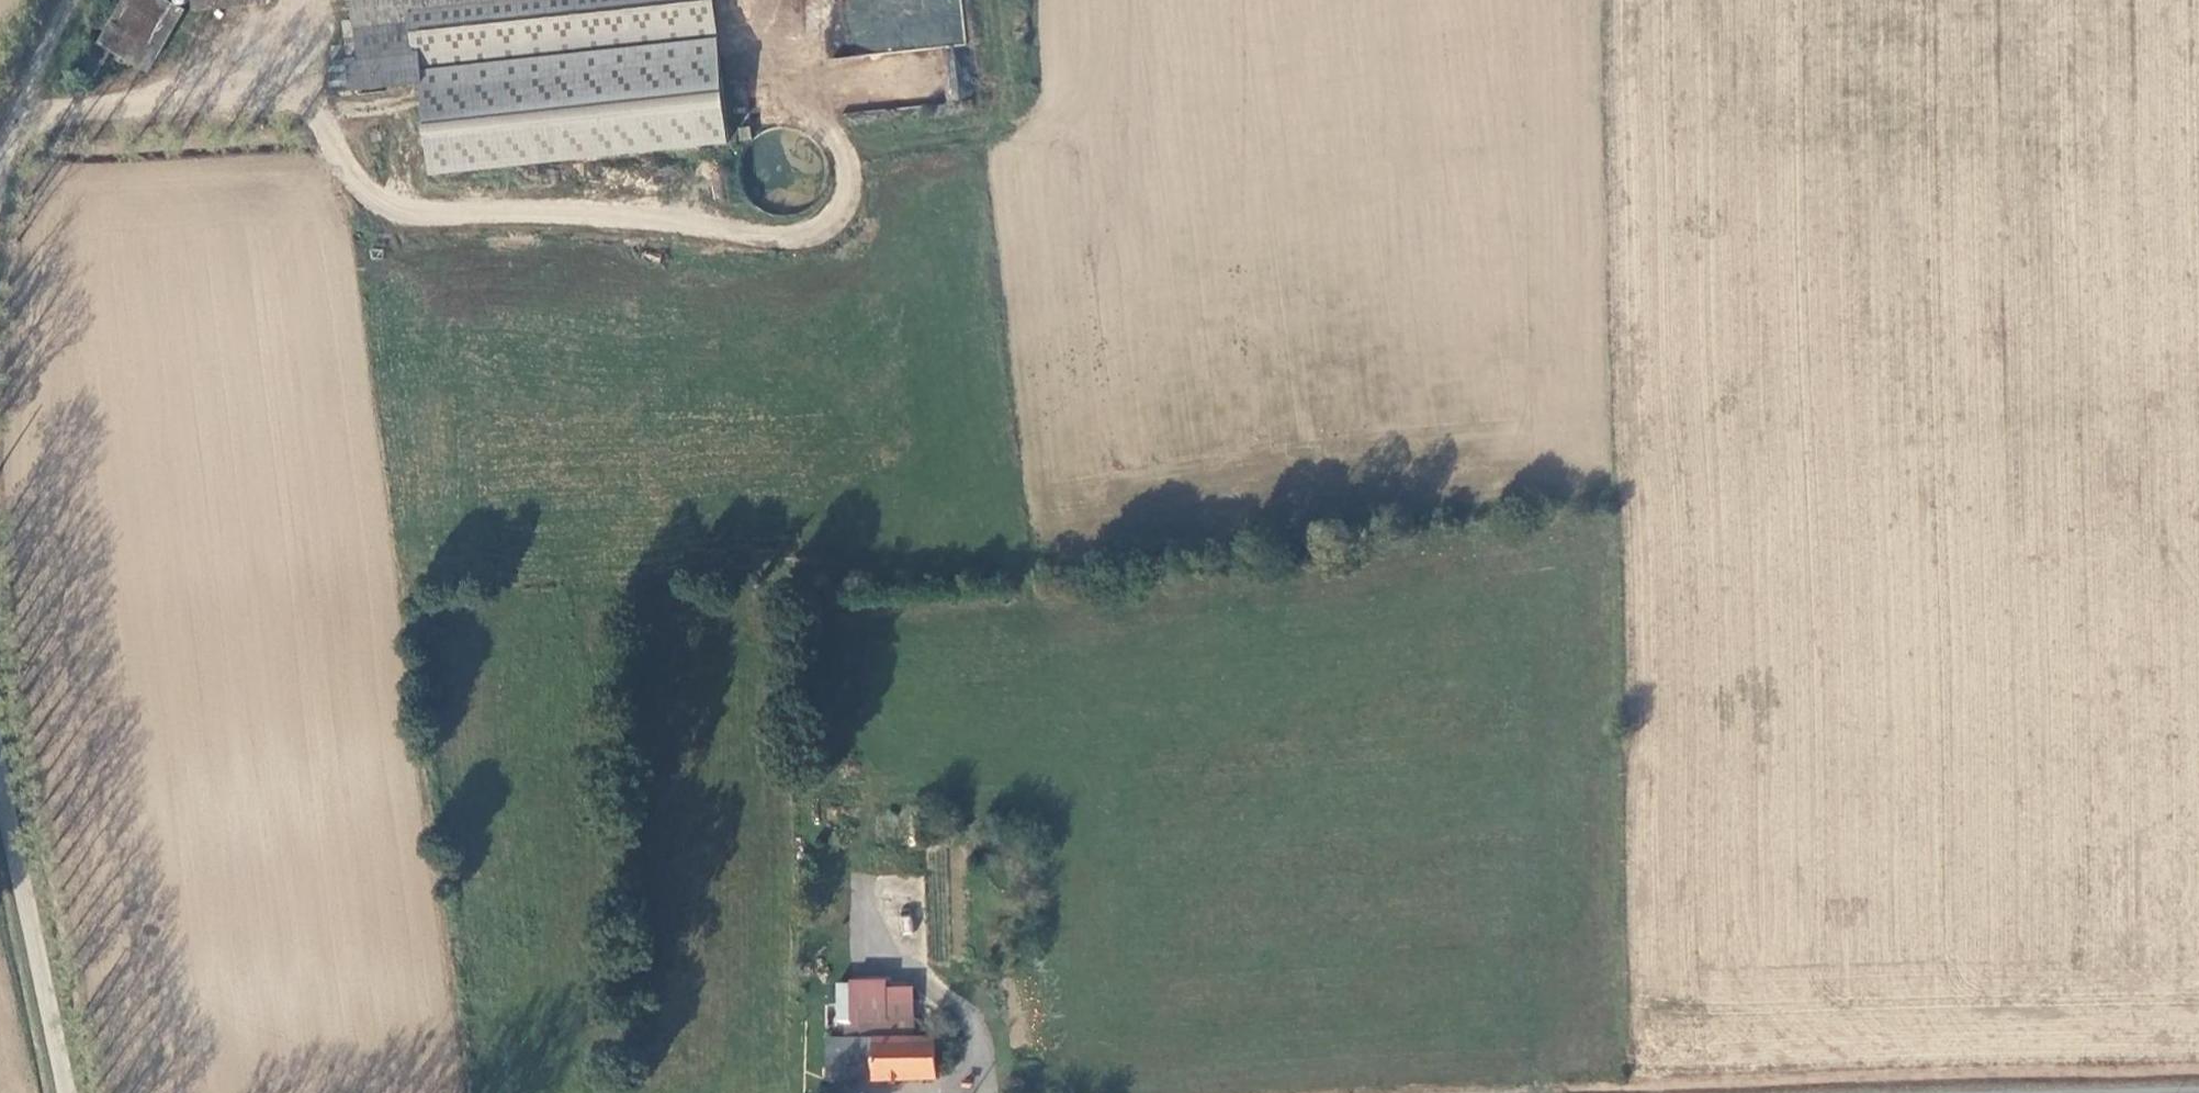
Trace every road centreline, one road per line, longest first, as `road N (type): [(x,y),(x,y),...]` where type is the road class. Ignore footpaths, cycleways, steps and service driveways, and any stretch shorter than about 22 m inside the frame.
road 1 (unclassified): [(66,1092),(0,823)]
road 2 (unclassified): [(0,181),(12,126),(70,0)]

